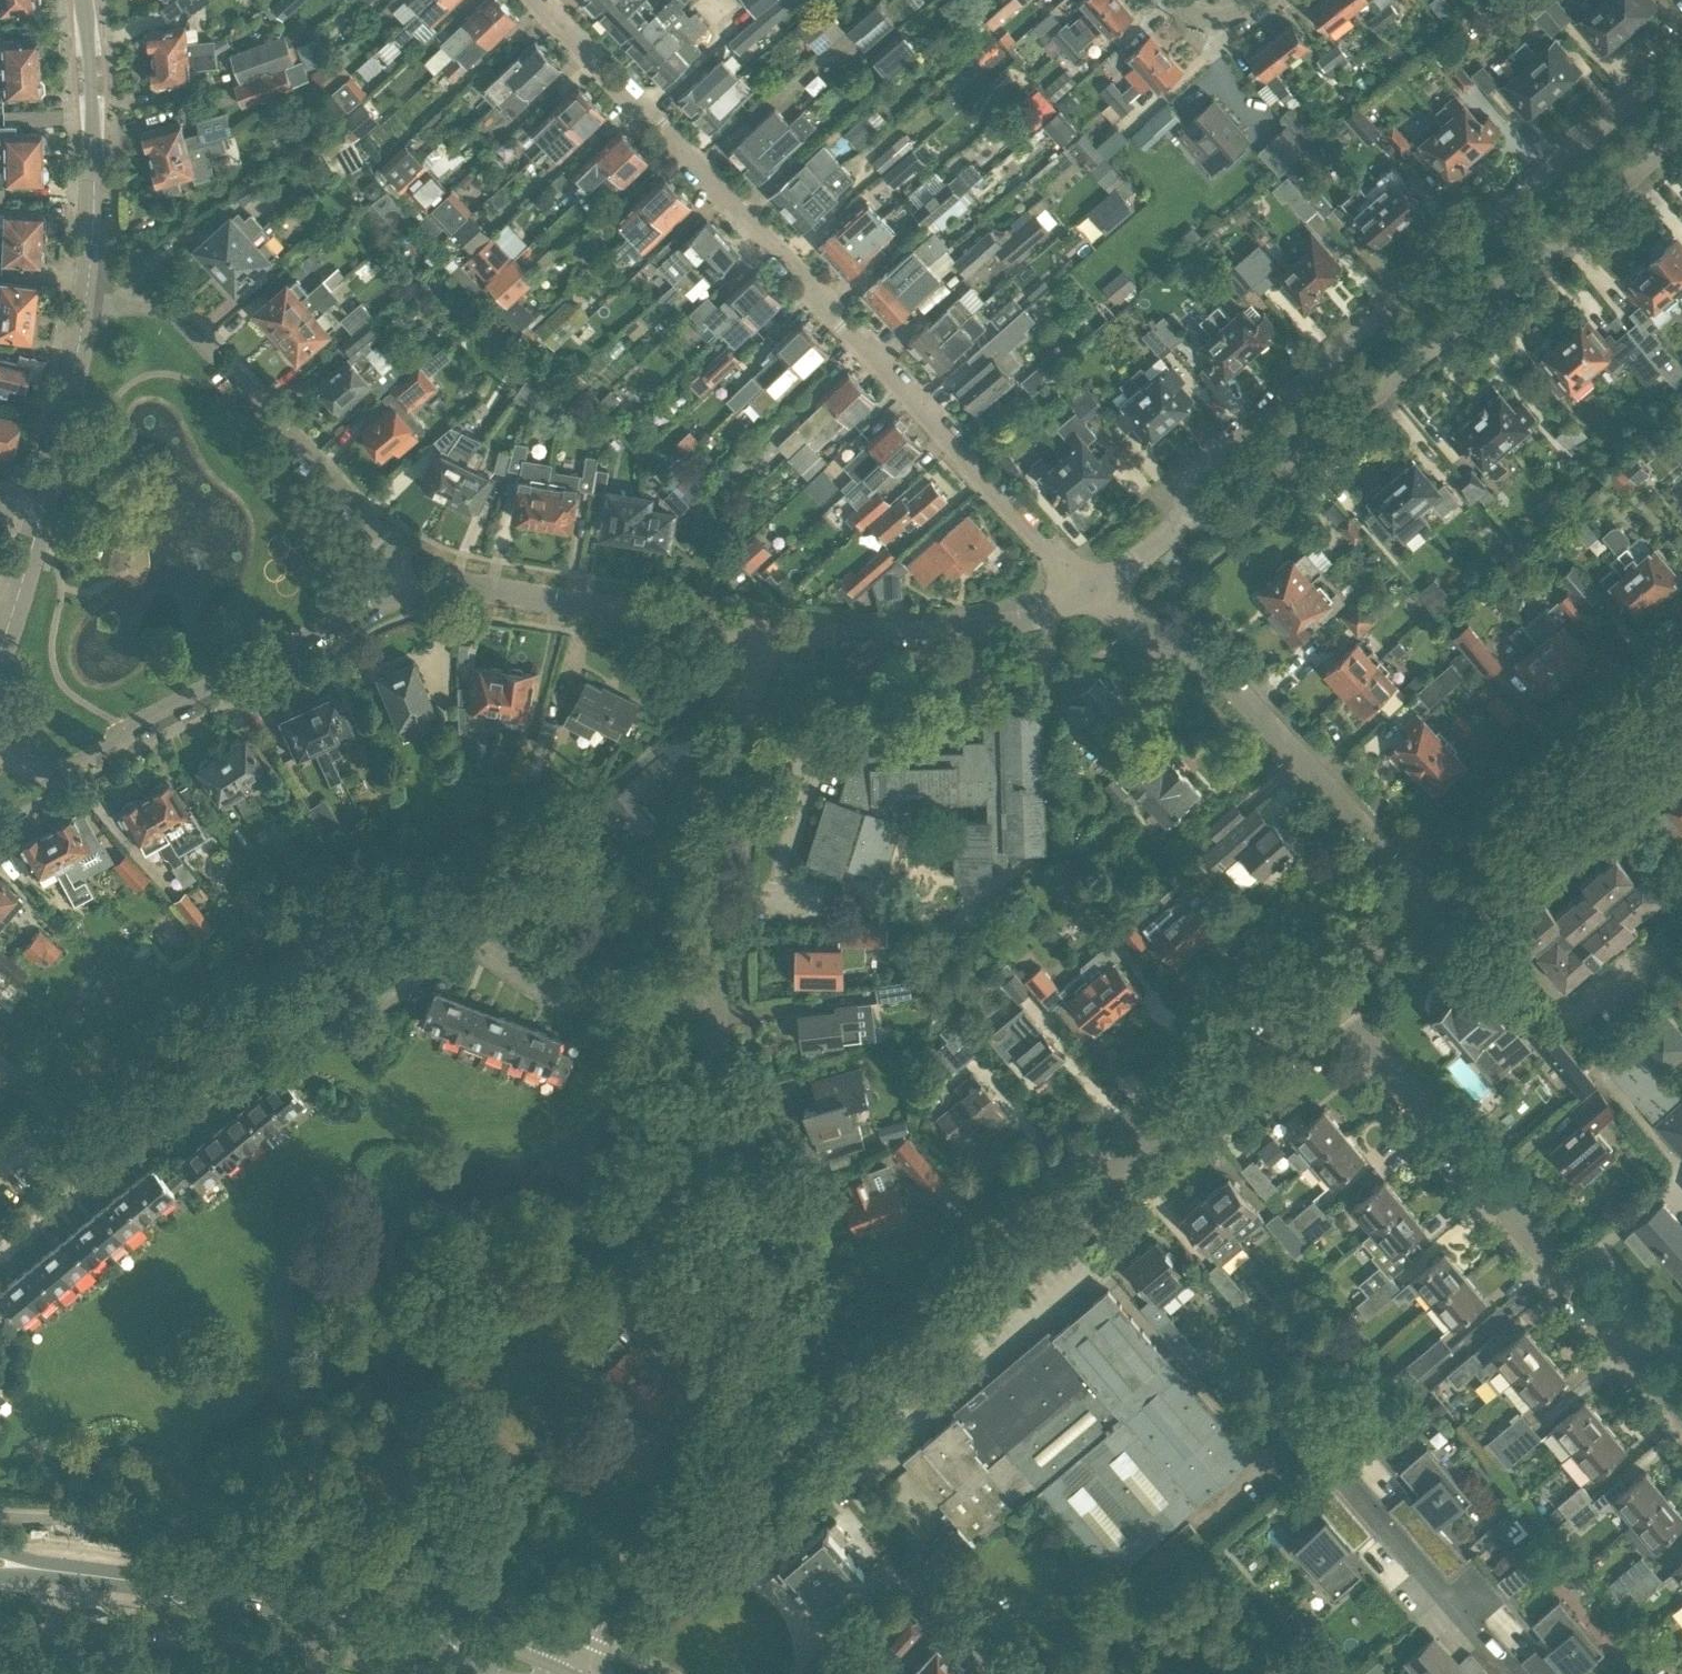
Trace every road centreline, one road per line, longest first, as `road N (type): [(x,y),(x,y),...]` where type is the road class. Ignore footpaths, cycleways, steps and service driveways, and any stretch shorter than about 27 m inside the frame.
road 1 (residential): [(1091,591),(841,326),(812,282),(532,0)]
road 2 (residential): [(847,1394),(819,1359),(773,1238),(733,1107),(714,1002),(722,807),(767,633)]
road 3 (residential): [(1681,59),(1200,473),(1172,529)]
road 4 (residential): [(1172,529),(1236,513),(1681,136)]
road 5 (residential): [(847,1394),(1328,988)]
road 6 (residential): [(1563,1266),(1327,1462),(1510,1673)]
road 7 (primary): [(542,1673),(410,1633),(215,1593),(0,1566)]
road 8 (residential): [(0,754),(54,774),(384,600),(411,578)]
road 9 (residential): [(1091,591),(1143,636),(1215,665),(1433,898)]
road 10 (residential): [(411,578),(171,309),(86,301)]
road 11 (residential): [(558,1673),(601,1605),(847,1394)]
road 12 (residential): [(1563,1266),(1328,988)]
road 13 (residential): [(411,578),(767,633)]
road 14 (residential): [(767,633),(961,631),(1035,617),(1091,591)]
road 15 (residential): [(1433,898),(1681,689)]
road 16 (tertiary): [(86,301),(95,161),(85,0)]
road 17 (tertiary): [(42,512),(86,301)]
road 18 (residential): [(1681,1400),(1563,1266)]
road 19 (tertiary): [(0,656),(42,512)]
road 20 (residential): [(1328,988),(1433,898)]

